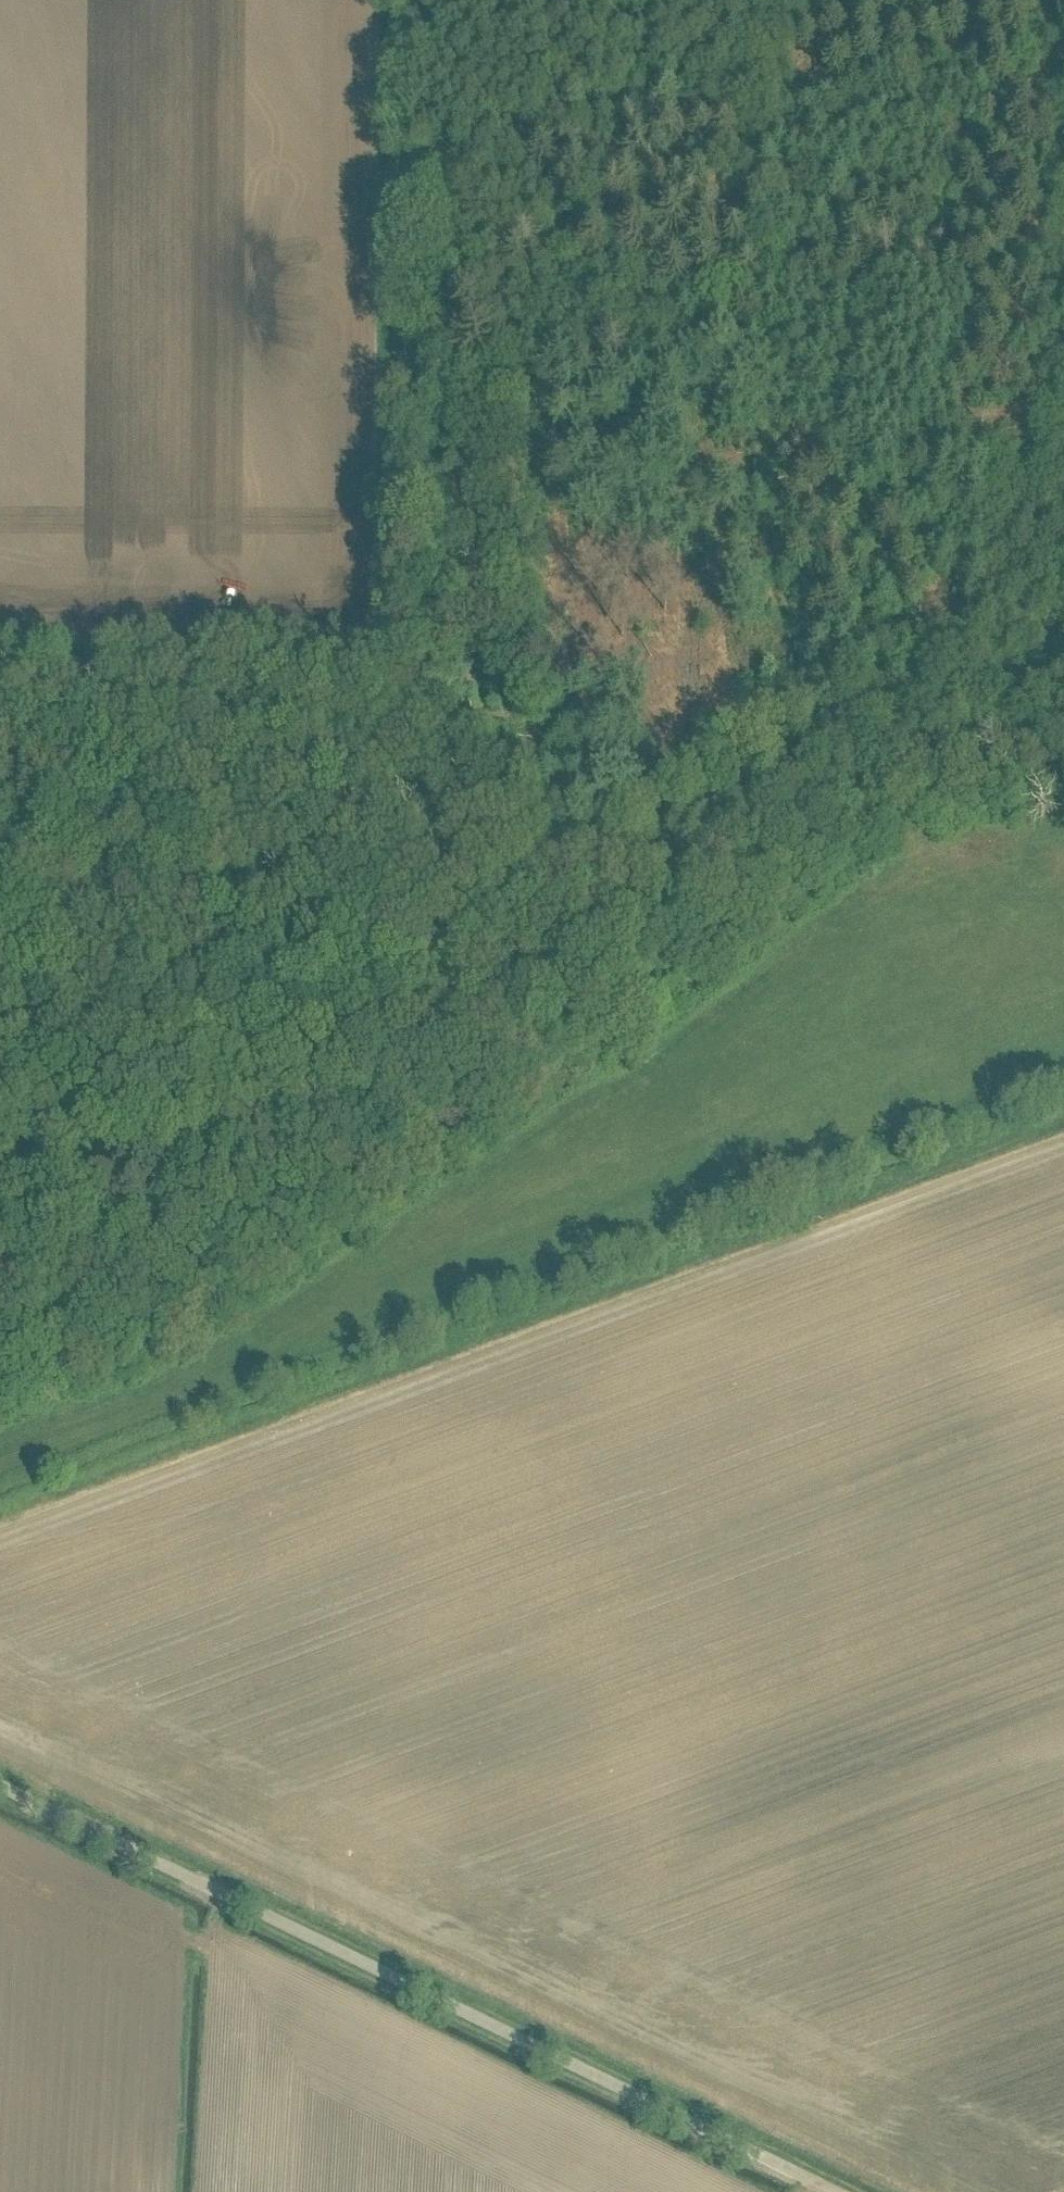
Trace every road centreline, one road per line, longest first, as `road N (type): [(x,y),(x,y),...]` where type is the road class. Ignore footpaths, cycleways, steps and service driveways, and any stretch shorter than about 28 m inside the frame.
road 1 (unclassified): [(833,2191),(0,1787)]

